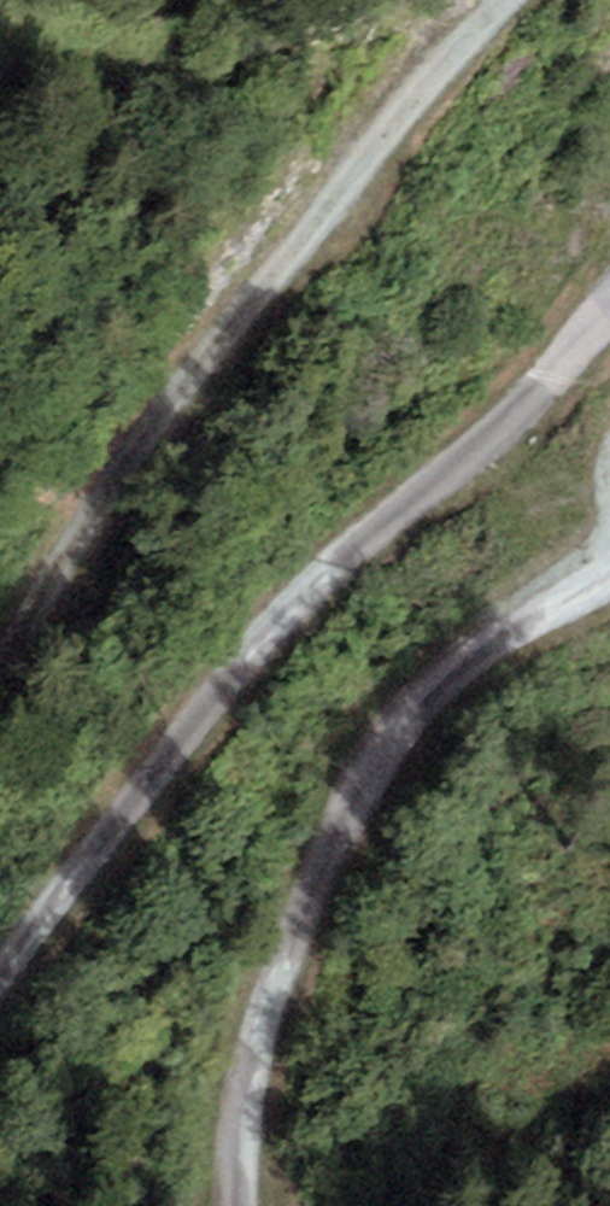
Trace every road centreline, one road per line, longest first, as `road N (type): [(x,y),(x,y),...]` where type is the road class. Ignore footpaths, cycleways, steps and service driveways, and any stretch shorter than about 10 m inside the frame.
road 1 (track): [(609,306),(226,682),(0,960)]
road 2 (track): [(499,0),(73,541),(0,686)]
road 3 (track): [(235,1205),(243,1082),(375,765),(446,685),(609,573)]

